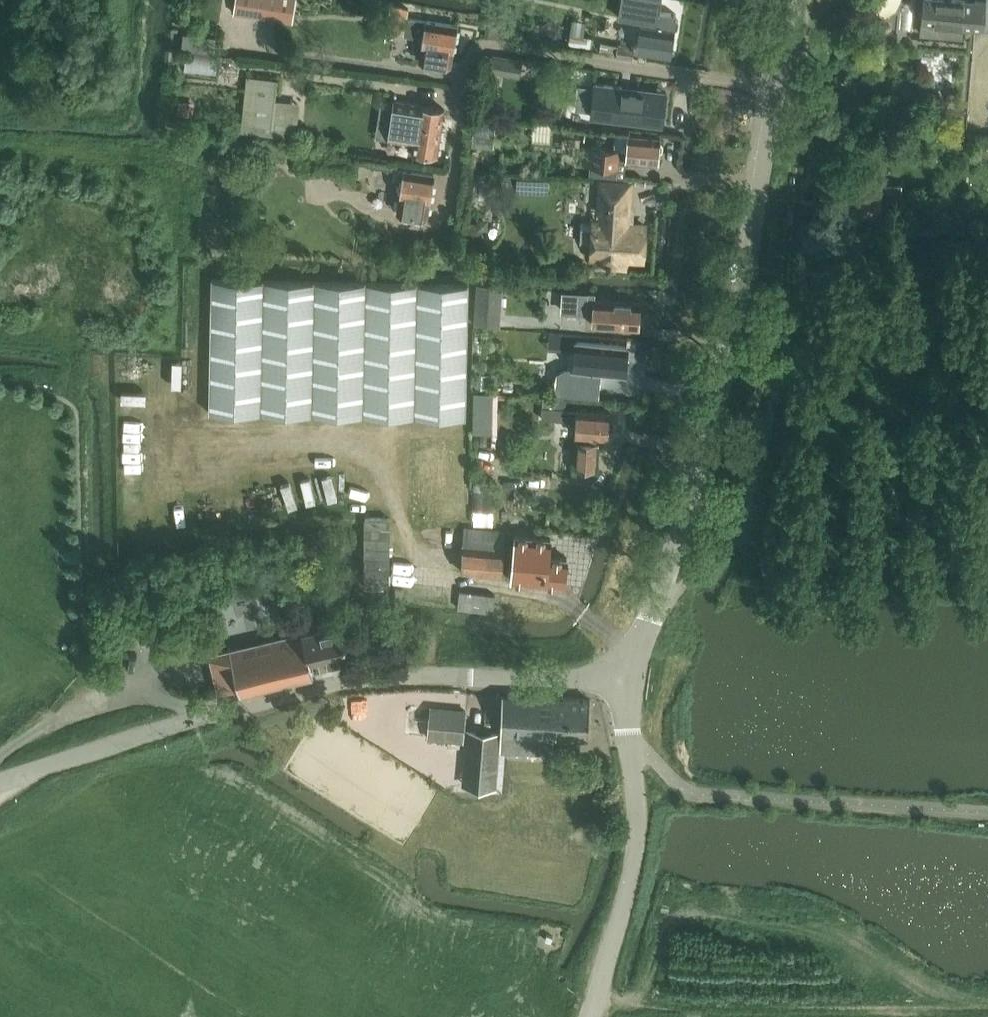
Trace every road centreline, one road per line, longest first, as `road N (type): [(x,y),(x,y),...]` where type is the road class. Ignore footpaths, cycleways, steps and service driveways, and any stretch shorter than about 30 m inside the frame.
road 1 (tertiary): [(627,677),(690,503),(742,283),(774,86),(799,0)]
road 2 (unclassified): [(212,714),(379,674),(627,677)]
road 3 (tertiary): [(591,1016),(637,851),(627,677)]
road 4 (unclassified): [(0,756),(34,731),(113,700),(134,696),(212,714)]
road 5 (unclassified): [(0,785),(212,714)]

